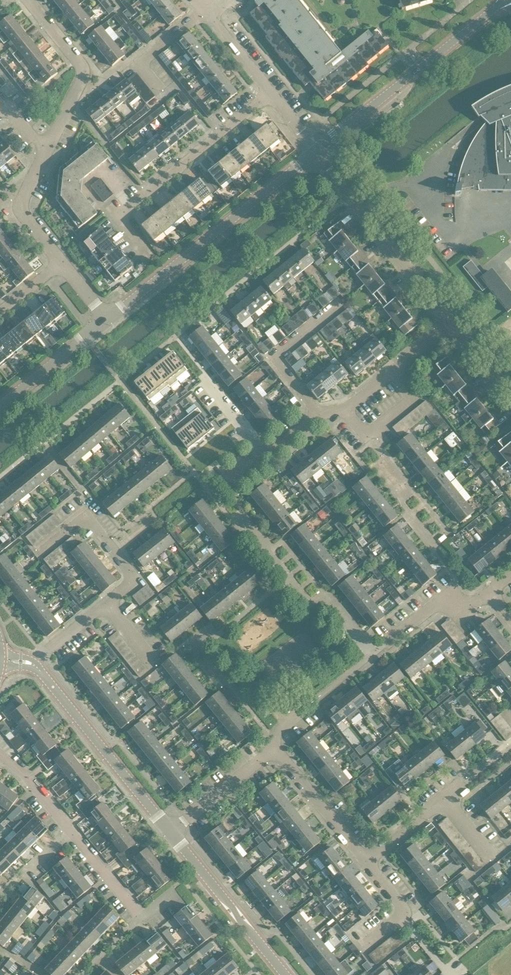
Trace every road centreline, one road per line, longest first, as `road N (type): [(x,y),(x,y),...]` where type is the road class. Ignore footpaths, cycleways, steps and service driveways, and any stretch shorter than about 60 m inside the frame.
road 1 (residential): [(273,748),(283,726),(440,601),(473,605),(490,592)]
road 2 (residential): [(111,319),(315,151)]
road 3 (residential): [(150,256),(118,217),(271,94)]
road 4 (residential): [(315,151),(504,0)]
road 5 (residential): [(451,321),(315,151)]
road 6 (tertiary): [(170,833),(36,666)]
road 7 (tertiary): [(286,974),(170,833)]
road 8 (residential): [(47,153),(83,72),(29,0)]
road 9 (residential): [(108,605),(129,588),(130,575),(86,518),(38,555)]
road 10 (residential): [(367,860),(449,802),(493,855)]
road 11 (residential): [(177,893),(143,920),(72,832)]
road 12 (residential): [(367,860),(273,748)]
road 13 (residential): [(0,409),(111,319)]
road 14 (residential): [(227,488),(343,407)]
road 15 (residential): [(170,833),(273,748)]
road 16 (residential): [(343,407),(363,430),(384,425),(411,402),(412,389),(394,368)]
road 17 (residential): [(61,263),(24,212),(47,153)]

